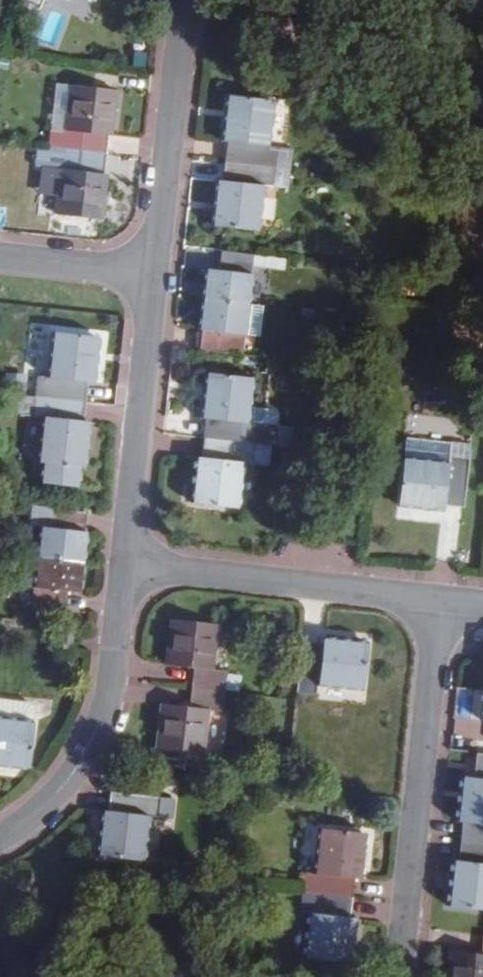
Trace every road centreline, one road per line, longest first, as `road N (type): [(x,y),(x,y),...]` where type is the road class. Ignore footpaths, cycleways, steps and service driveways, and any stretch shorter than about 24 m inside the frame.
road 1 (residential): [(396,976),(438,603)]
road 2 (residential): [(125,566),(110,689),(93,742),(59,794),(0,841)]
road 3 (residential): [(125,566),(438,603)]
road 4 (track): [(241,0),(482,168)]
road 5 (residential): [(125,566),(154,275)]
road 6 (residential): [(154,275),(185,0)]
road 7 (residential): [(0,258),(154,275)]

